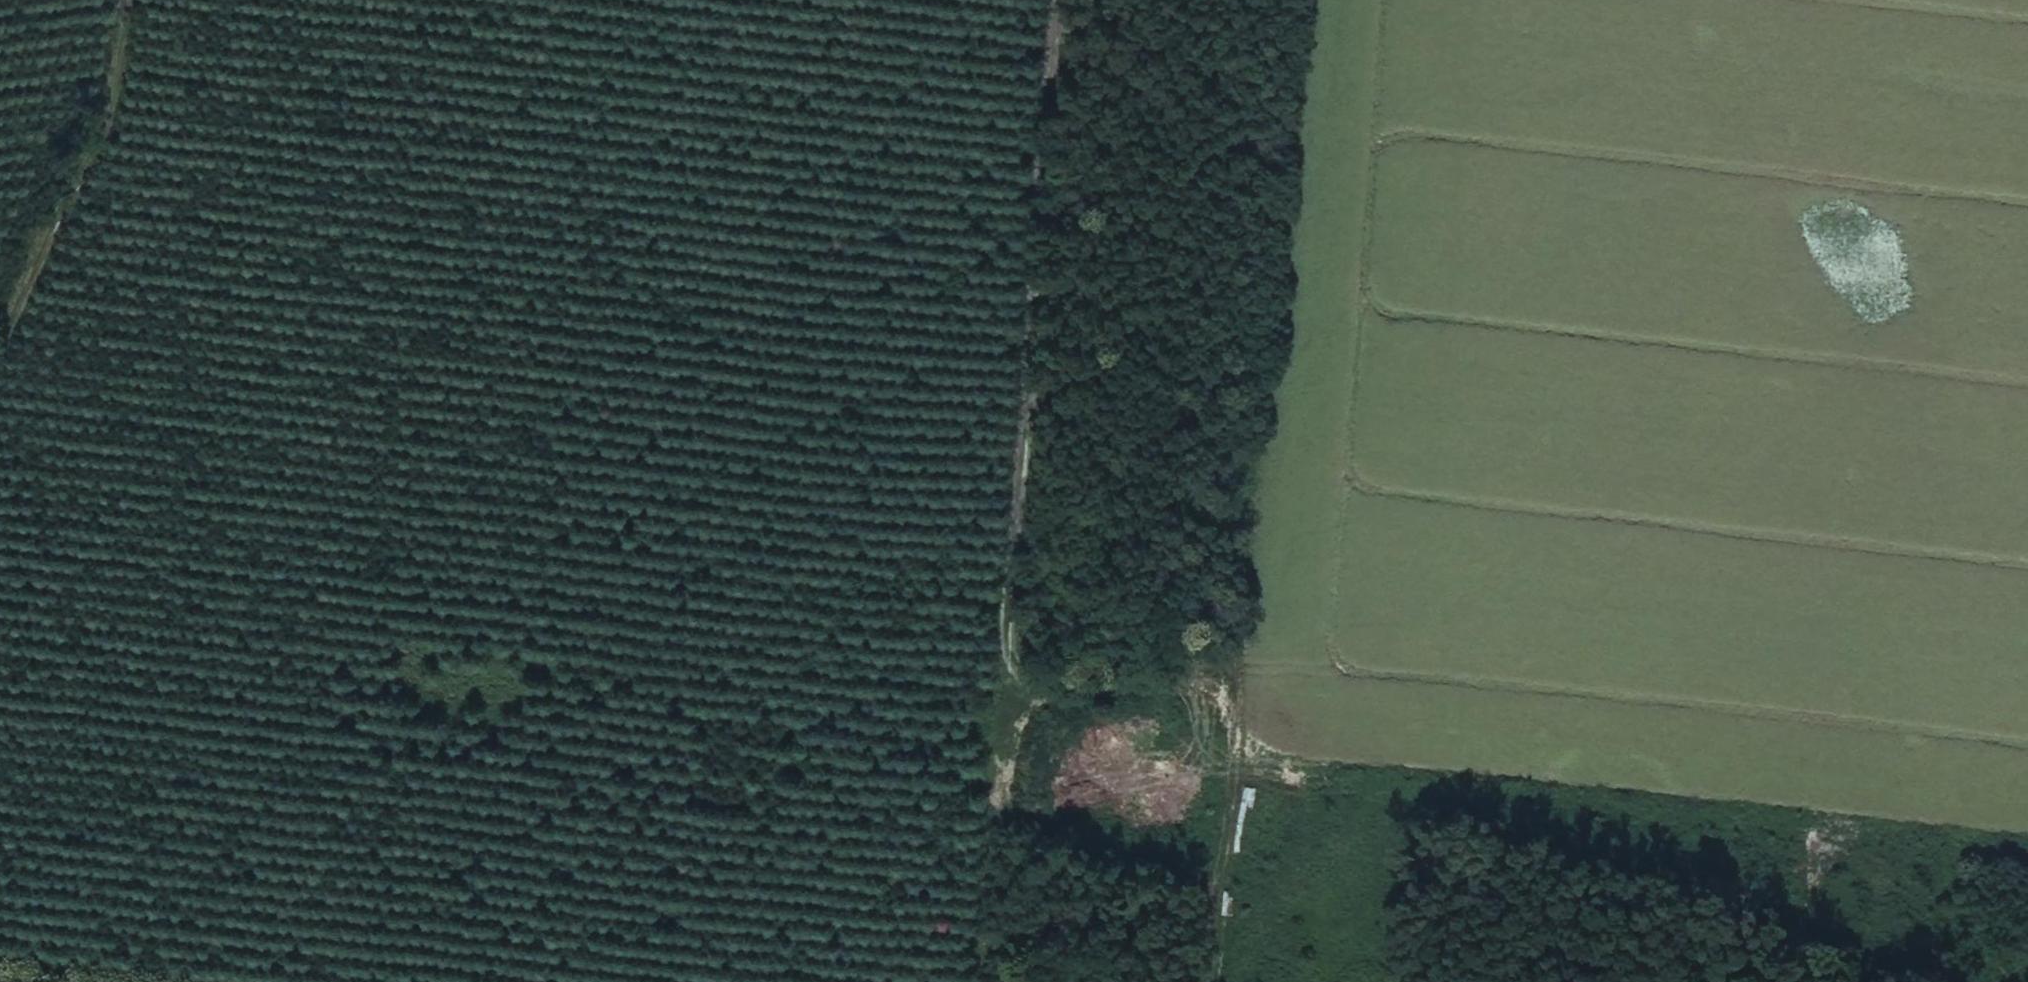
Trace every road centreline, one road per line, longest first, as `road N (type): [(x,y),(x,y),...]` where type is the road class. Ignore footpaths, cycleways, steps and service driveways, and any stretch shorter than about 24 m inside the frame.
road 1 (track): [(989,981),(1069,0)]
road 2 (track): [(0,307),(97,123),(111,0)]

